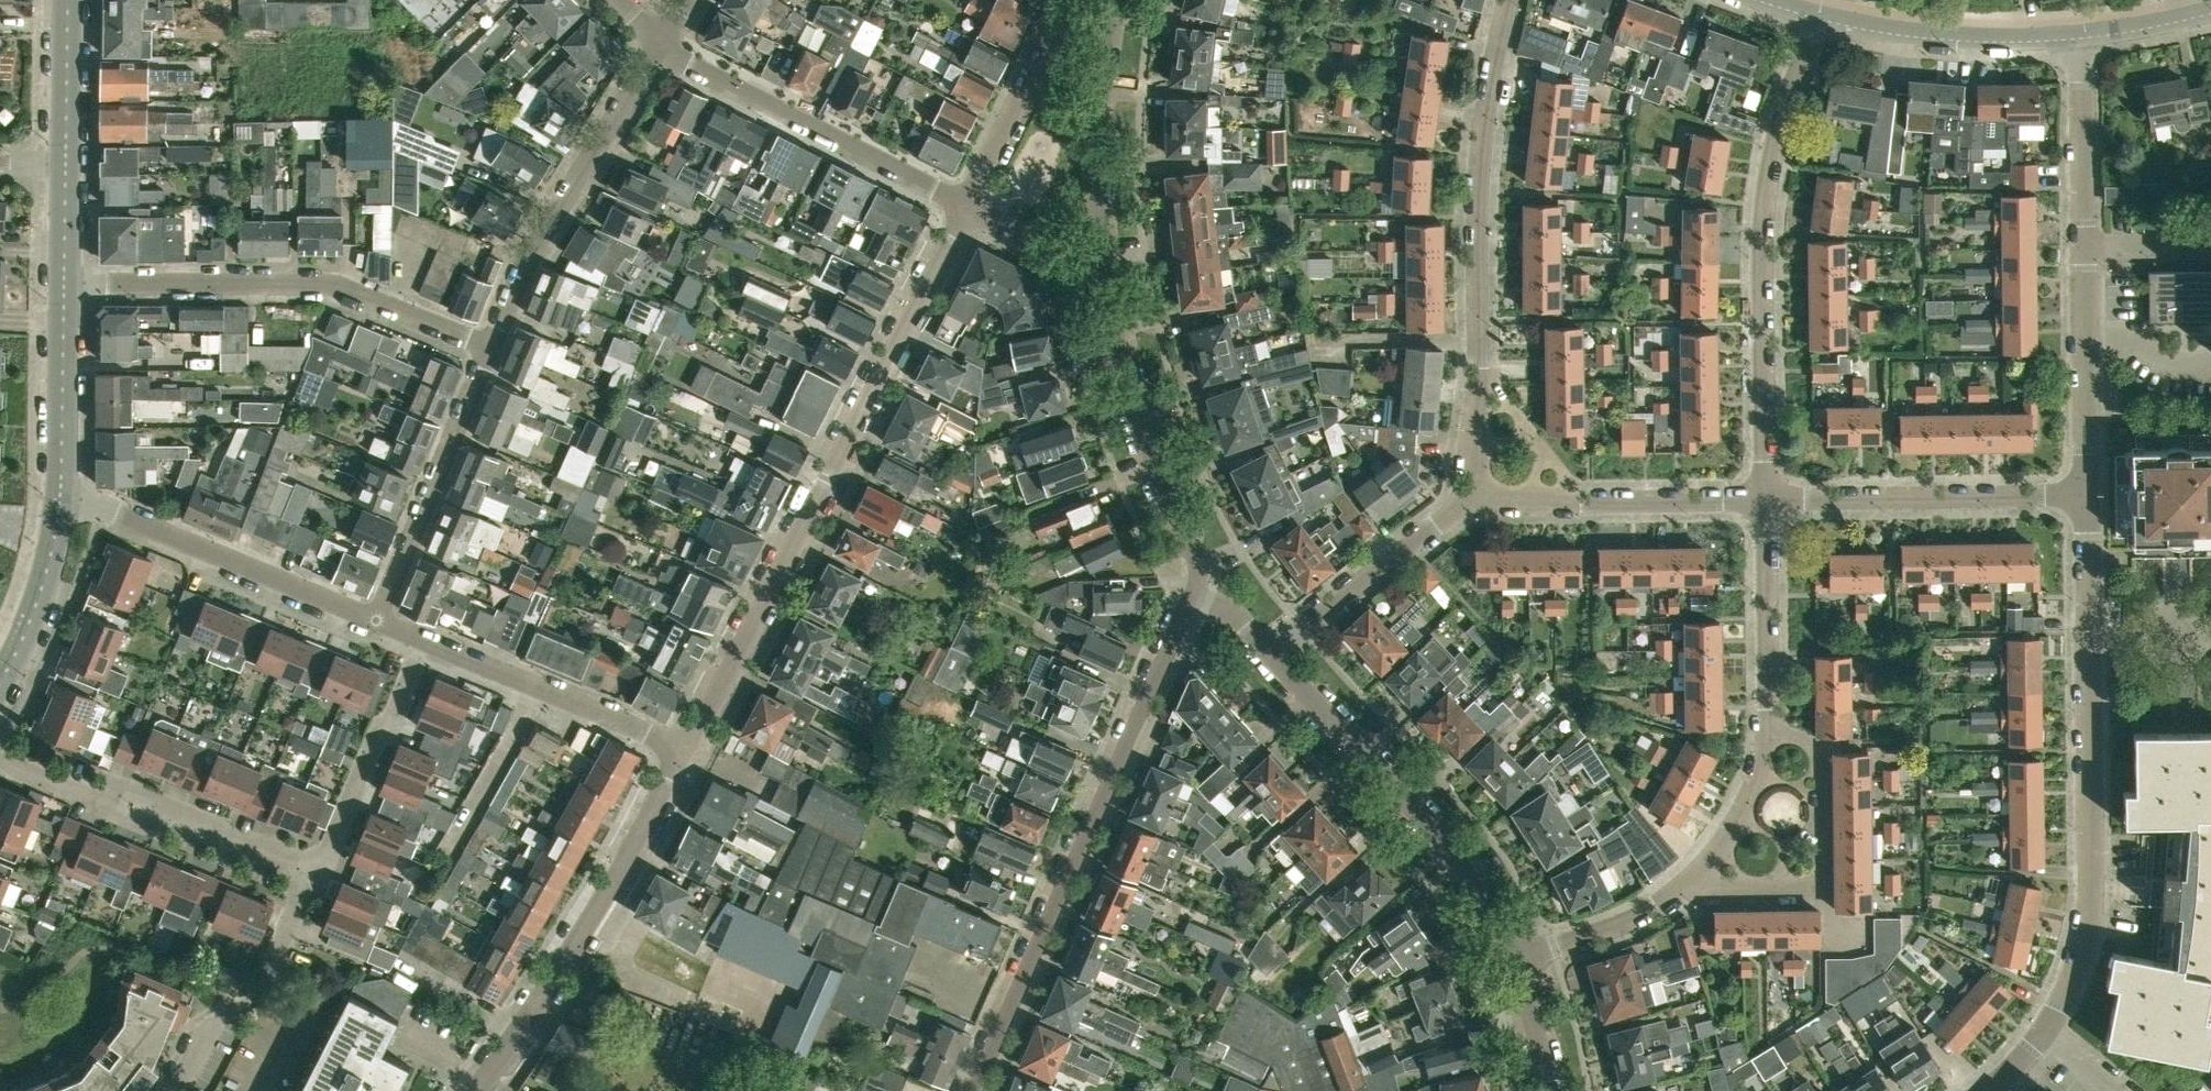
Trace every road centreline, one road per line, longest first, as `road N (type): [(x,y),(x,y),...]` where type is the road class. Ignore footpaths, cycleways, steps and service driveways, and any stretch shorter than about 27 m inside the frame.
road 1 (residential): [(687,749),(965,204)]
road 2 (residential): [(2044,1030),(2073,981),(2090,910),(2088,496)]
road 3 (residential): [(1191,596),(970,1090)]
road 4 (residential): [(1768,500),(1759,216),(1779,118),(1818,14)]
road 5 (residential): [(64,280),(336,283),(489,347)]
road 6 (residential): [(475,1090),(554,980),(687,749)]
road 7 (residential): [(1515,960),(1460,861),(1269,650)]
road 8 (residential): [(1509,0),(1483,126),(1478,374)]
road 9 (residential): [(1191,596),(1196,559),(1112,324),(1102,258)]
road 10 (residential): [(1684,888),(1828,894),(1824,747),(1767,730)]
road 11 (residential): [(660,48),(541,232),(489,347)]
road 12 (residential): [(660,48),(965,204)]
road 13 (residential): [(377,622),(61,494)]
road 14 (residential): [(315,883),(0,759)]
road 15 (residential): [(2088,496),(1768,500)]
road 16 (residential): [(489,347),(377,622)]
road 17 (residential): [(687,749),(424,639)]
road 18 (residential): [(315,883),(424,639)]
road 19 (primary): [(1818,14),(1949,35),(2078,34)]
road 20 (residential): [(1102,258),(1095,151),(1111,0)]
road 21 (residential): [(173,1090),(211,1025),(259,993),(315,883)]
road 22 (residential): [(1473,502),(1269,650)]
road 23 (residential): [(2088,496),(2085,246)]
road 24 (residential): [(1767,730),(1768,500)]
road 25 (residential): [(965,204),(1063,8)]
road 26 (tertiary): [(61,494),(64,280)]
road 27 (residential): [(2085,246),(2078,34)]
road 28 (tertiary): [(0,685),(51,564),(61,494)]
road 29 (residential): [(1768,500),(1570,501)]
road 30 (residential): [(1515,960),(1616,925),(1684,888)]
road 31 (residential): [(1684,888),(1734,825),(1757,780),(1767,730)]
road 32 (tertiary): [(66,164),(68,0)]
road 33 (residential): [(1570,501),(1561,468),(1478,374)]
road 34 (residential): [(1102,258),(1062,255),(965,204)]
road 35 (residential): [(1551,1090),(1515,960)]
road 36 (primary): [(2078,34),(2210,9)]
road 37 (residential): [(1478,374),(1473,502)]
road 38 (residential): [(2210,246),(2085,246)]

